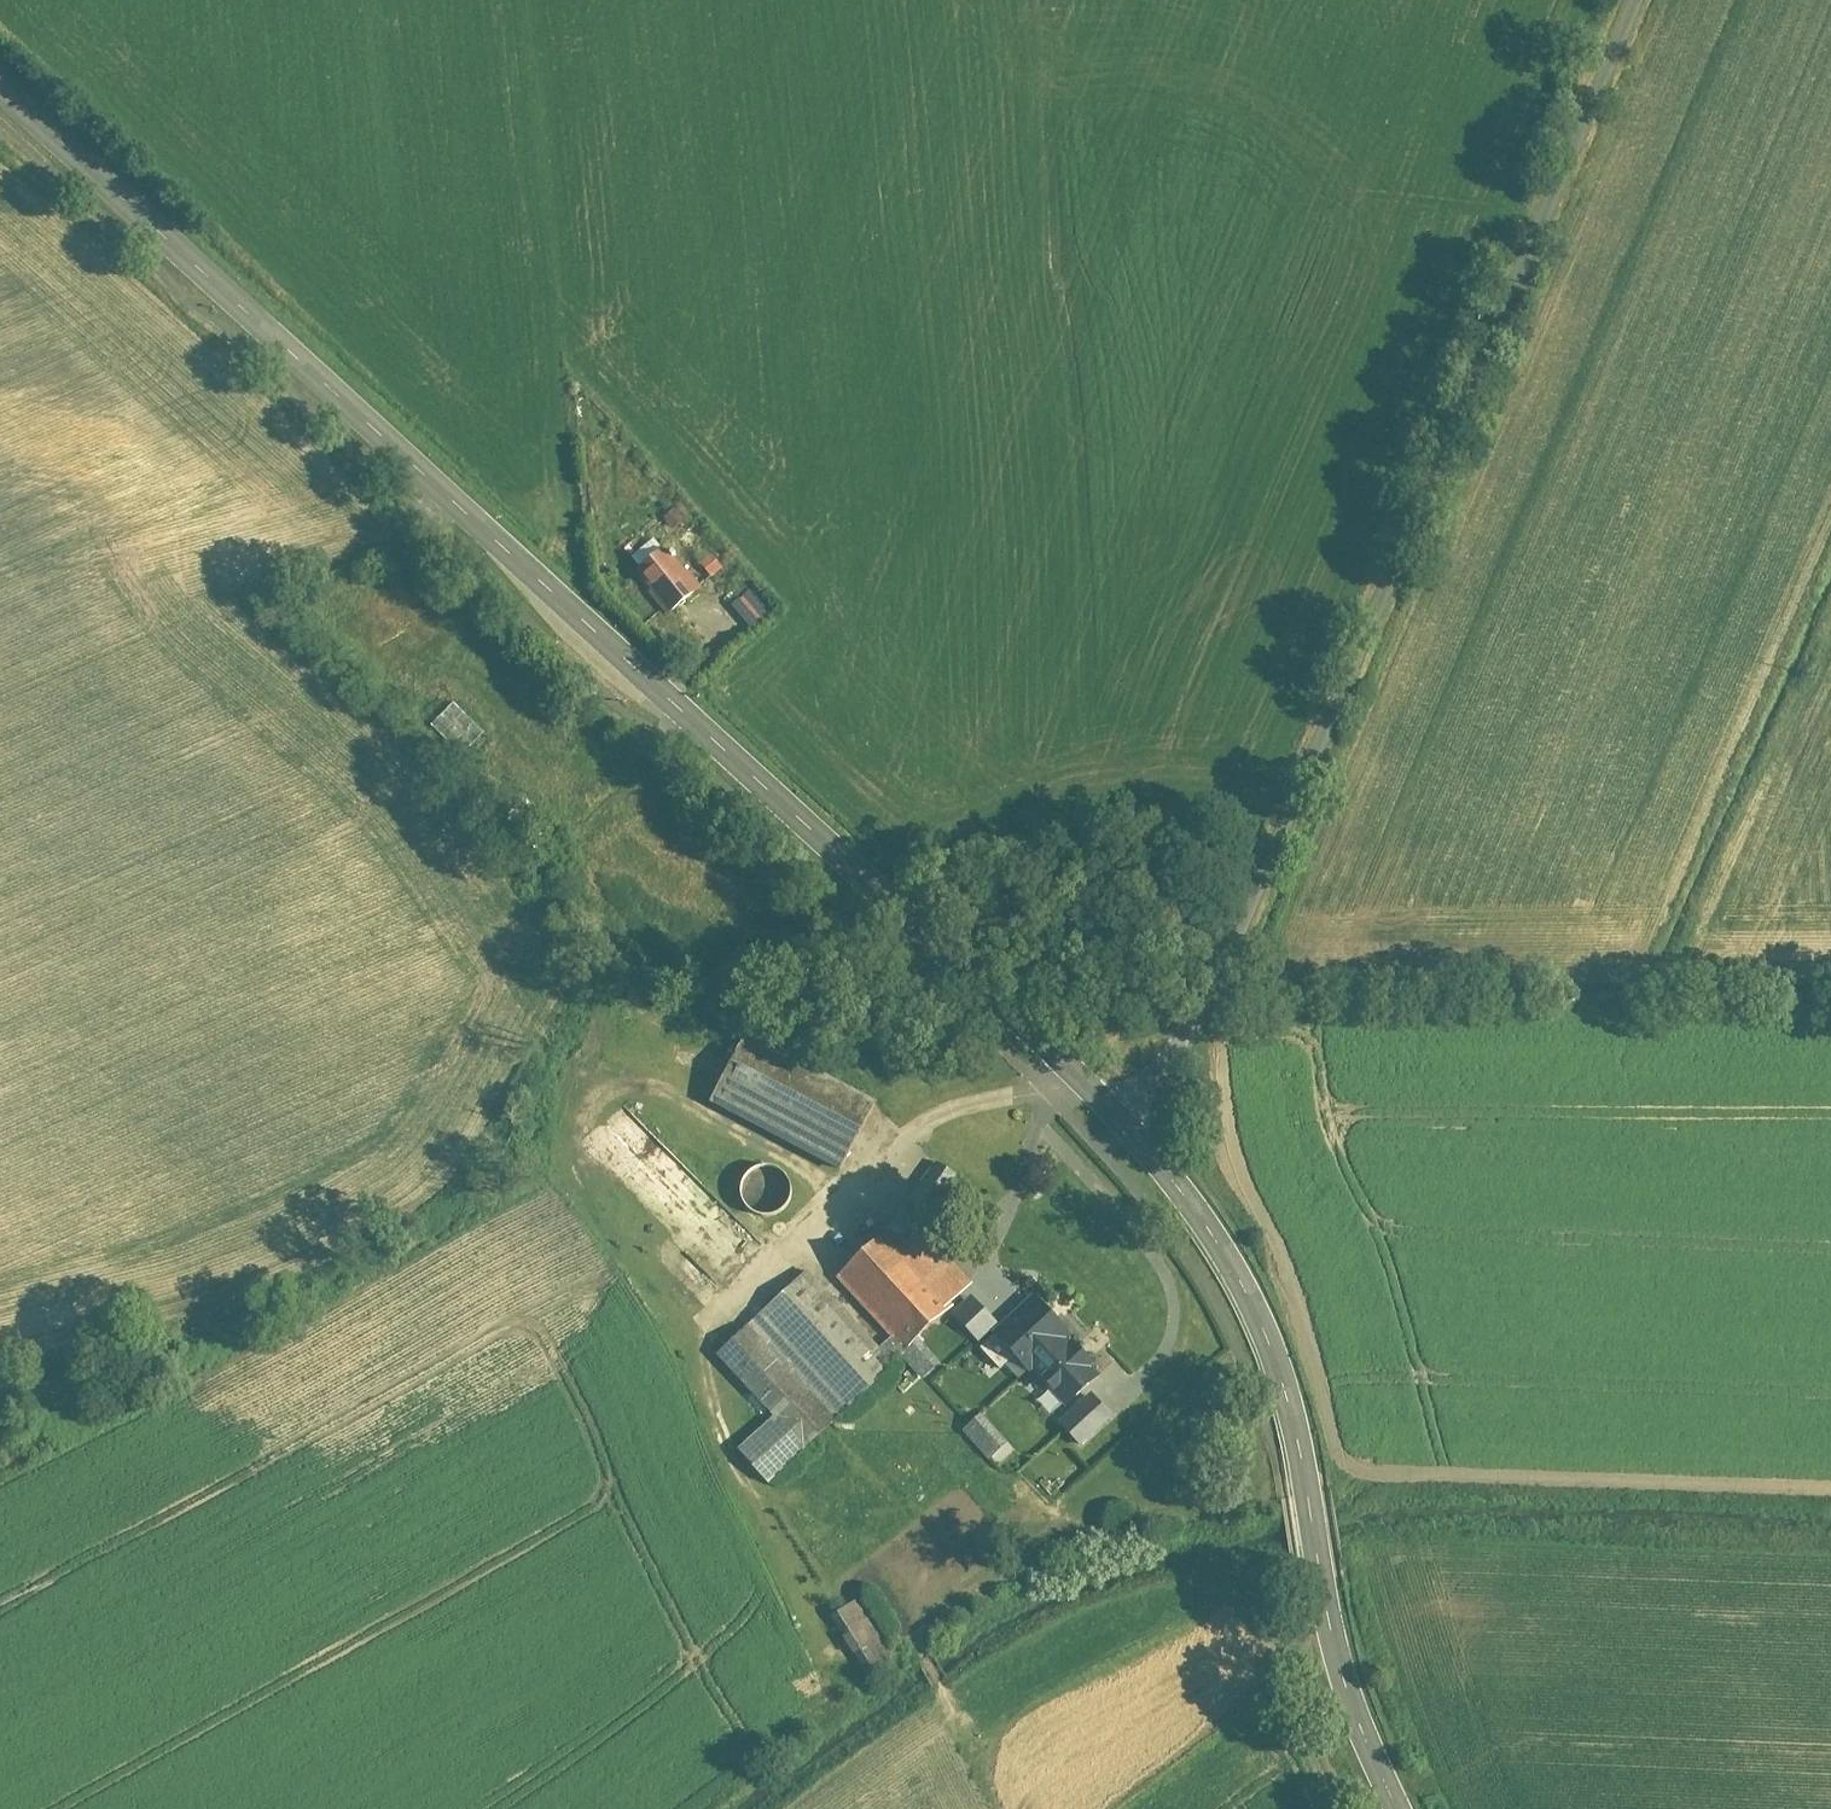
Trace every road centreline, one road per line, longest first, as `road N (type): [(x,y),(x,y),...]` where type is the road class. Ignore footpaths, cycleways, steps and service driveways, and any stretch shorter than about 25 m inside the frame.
road 1 (secondary): [(1117,1122),(1019,1022),(0,94)]
road 2 (unclassified): [(1645,0),(1396,543),(1197,1020),(1117,1122)]
road 3 (secondary): [(1419,1808),(1326,1596),(1283,1378),(1213,1250),(1117,1122)]

